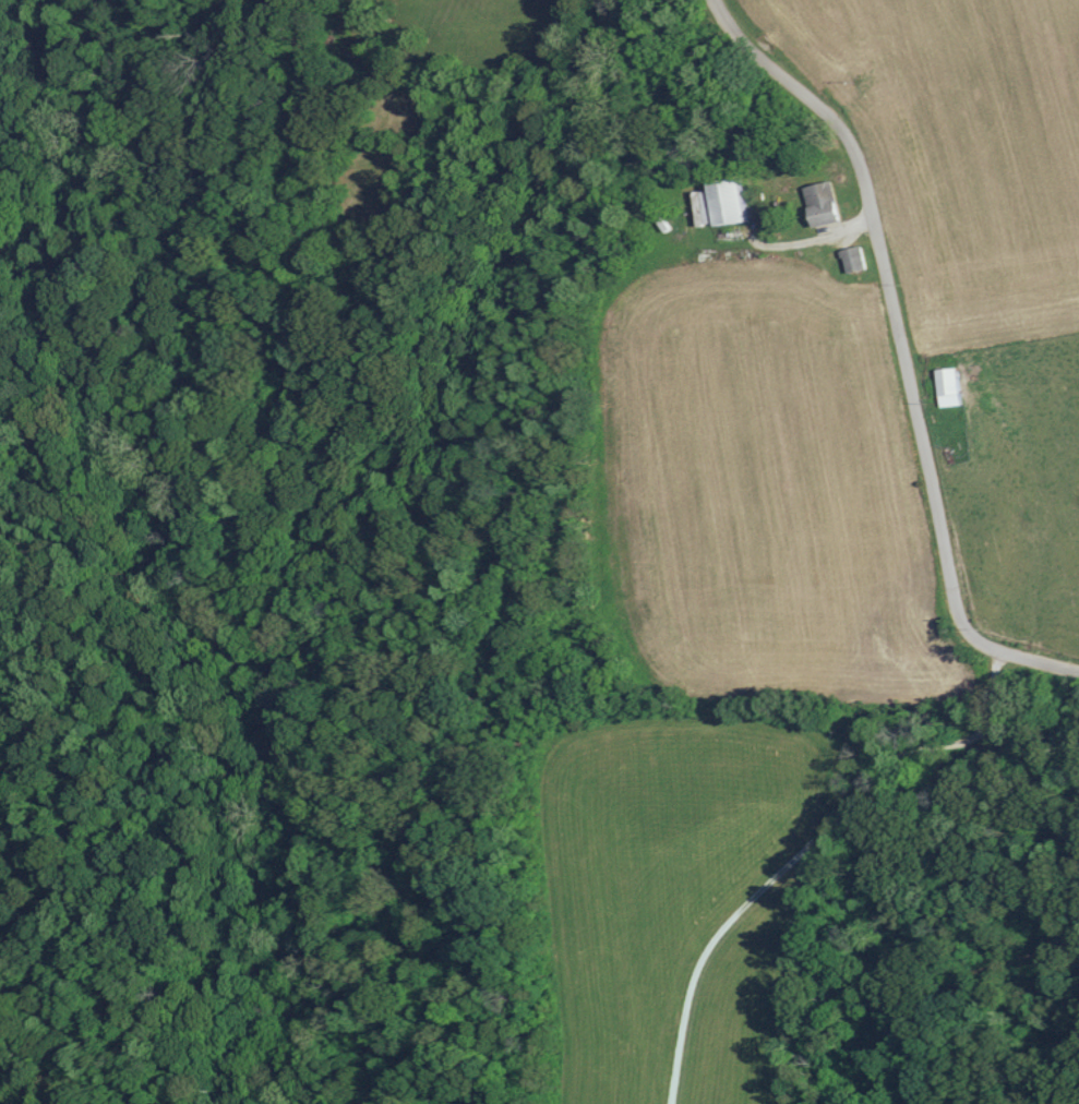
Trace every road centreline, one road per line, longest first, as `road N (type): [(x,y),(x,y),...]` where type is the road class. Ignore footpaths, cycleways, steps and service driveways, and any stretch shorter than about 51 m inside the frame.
road 1 (residential): [(1078,672),(976,641),(957,605),(858,146),(734,0)]
road 2 (residential): [(747,236),(776,249),(816,251),(876,218)]

